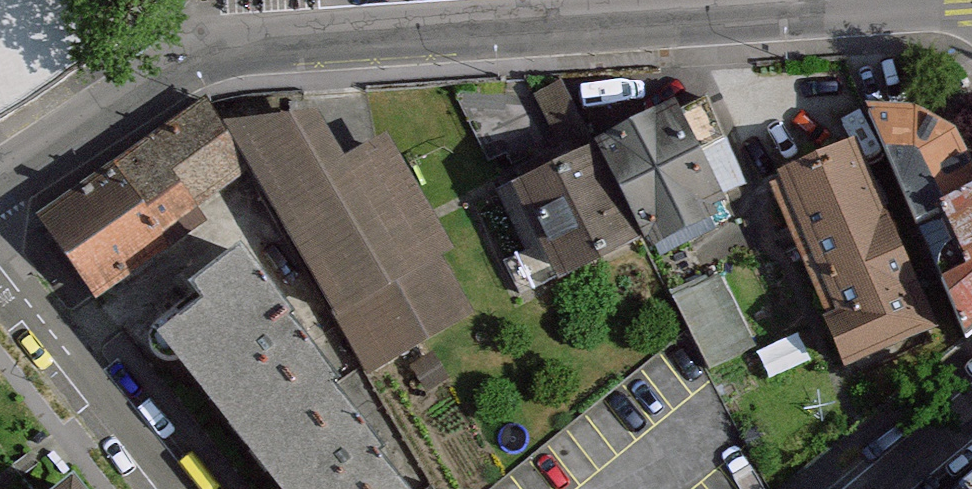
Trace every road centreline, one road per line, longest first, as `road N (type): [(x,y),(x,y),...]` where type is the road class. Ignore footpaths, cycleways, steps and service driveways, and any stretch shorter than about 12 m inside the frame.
road 1 (tertiary): [(0,172),(156,71),(200,53),(848,0)]
road 2 (residential): [(0,275),(163,488)]
road 3 (residential): [(874,488),(971,409)]

